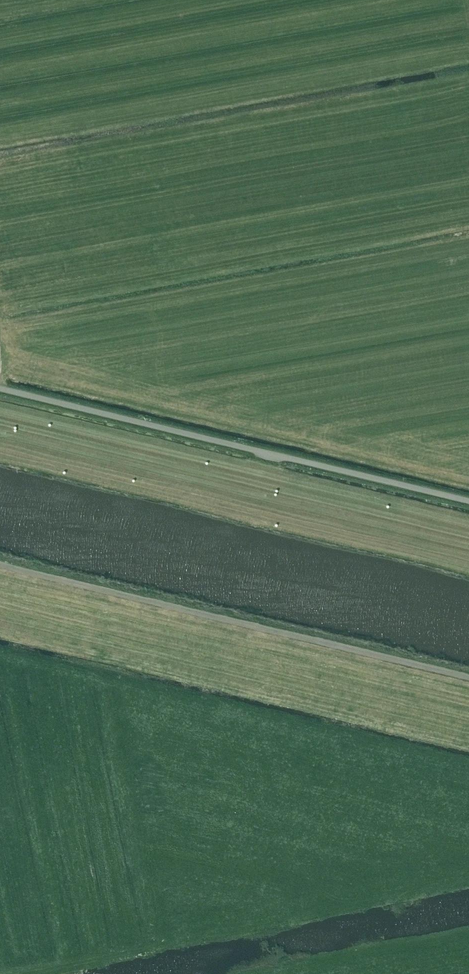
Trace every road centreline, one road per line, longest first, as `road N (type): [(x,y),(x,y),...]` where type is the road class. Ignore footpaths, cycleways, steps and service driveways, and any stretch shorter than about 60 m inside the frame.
road 1 (track): [(468,676),(0,563)]
road 2 (unclassified): [(468,501),(0,388)]

